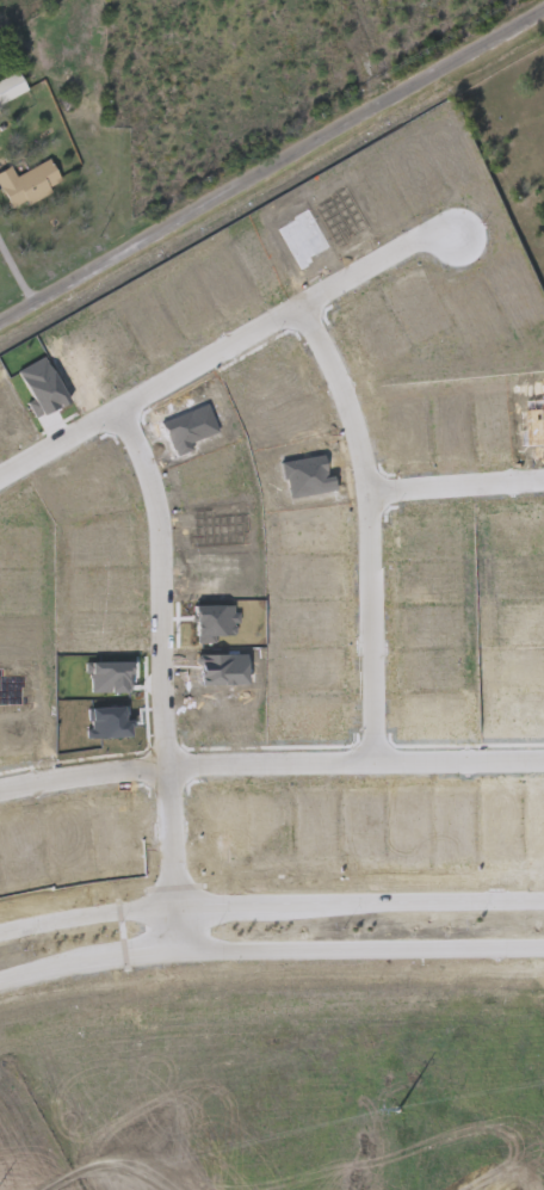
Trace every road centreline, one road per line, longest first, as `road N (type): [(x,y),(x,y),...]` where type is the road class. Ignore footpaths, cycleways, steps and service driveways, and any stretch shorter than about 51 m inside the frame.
road 1 (tertiary): [(543,26),(0,332)]
road 2 (tertiary): [(0,979),(188,943),(543,943)]
road 3 (tertiary): [(543,894),(188,901),(0,932)]
road 4 (residential): [(183,760),(174,532),(156,455),(131,402)]
road 5 (residential): [(390,759),(381,488)]
road 6 (residential): [(313,300),(131,402)]
road 7 (residential): [(390,759),(183,760)]
road 8 (residential): [(381,488),(358,388),(313,300)]
road 9 (residential): [(183,760),(0,788)]
road 10 (residential): [(472,230),(422,238),(313,300)]
road 11 (residential): [(543,477),(381,488)]
road 12 (residential): [(543,756),(390,759)]
road 13 (residential): [(131,402),(0,479)]
road 14 (residential): [(188,901),(183,760)]

